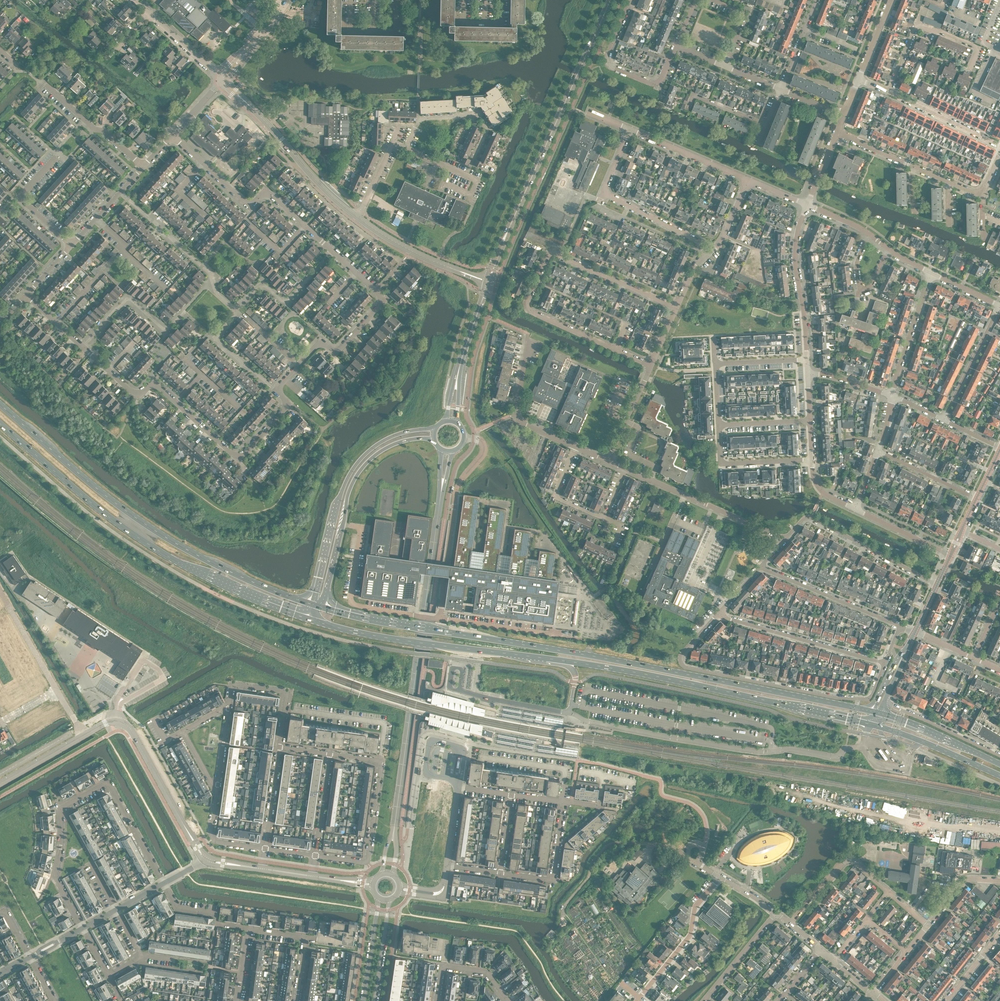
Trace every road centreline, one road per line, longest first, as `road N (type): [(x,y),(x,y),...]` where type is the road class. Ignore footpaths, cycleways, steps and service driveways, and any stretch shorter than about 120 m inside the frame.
road 1 (primary): [(873,711),(322,607)]
road 2 (primary): [(505,653),(639,672),(870,724)]
road 3 (primary): [(0,424),(149,544),(222,585),(312,620)]
road 4 (primary): [(310,603),(158,532),(0,404)]
road 5 (tertiary): [(393,833),(441,493)]
road 6 (residential): [(885,663),(867,699),(684,666),(681,654),(717,615)]
road 7 (residential): [(851,747),(836,757),(761,751),(569,713)]
road 8 (tertiary): [(508,230),(611,0)]
road 9 (tertiary): [(436,428),(387,438),(355,463),(310,603)]
road 10 (tertiary): [(322,607),(347,498),(364,466),(394,445),(434,439)]
road 11 (residential): [(265,191),(289,166),(401,261),(376,290)]
road 12 (unclassified): [(464,439),(484,448),(456,488),(440,618)]
road 13 (primary): [(312,620),(505,653)]
road 14 (residential): [(651,366),(529,311),(548,255)]
road 15 (unclassified): [(225,79),(357,216)]
road 16 (residential): [(786,540),(625,469)]
road 17 (residential): [(885,663),(717,615)]
road 18 (residential): [(786,540),(810,519),(935,586)]
road 19 (tertiary): [(189,833),(129,727),(111,721),(83,735)]
road 20 (residential): [(164,882),(109,781),(62,807)]
road 21 (residential): [(676,45),(657,84),(609,66),(630,0)]
road 22 (residential): [(807,359),(795,257),(806,204)]
road 23 (residential): [(900,626),(760,567)]
road 24 (residential): [(639,998),(690,936),(694,907),(720,876)]
road 25 (residential): [(576,447),(518,419),(528,334)]
road 26 (unclassified): [(357,216),(410,250),(488,282)]
road 27 (residential): [(791,925),(848,856),(889,892)]
road 28 (residential): [(677,309),(548,255)]
road 29 (residential): [(84,348),(125,300),(163,327),(183,311)]
road 30 (residential): [(237,310),(261,283),(288,301),(332,252)]
road 31 (residential): [(500,872),(551,879),(562,802)]
road 32 (residential): [(748,180),(630,129)]
road 33 (primary): [(999,764),(881,713)]
road 34 (residential): [(62,807),(55,877),(84,927)]
road 35 (residential): [(265,191),(251,206),(172,133)]
road 36 (residential): [(891,395),(930,273)]
road 37 (residential): [(298,364),(321,342),(337,350),(381,301),(376,290)]
road 38 (residential): [(143,165),(45,84)]
road 39 (residential): [(999,756),(884,702)]
road 40 (residential): [(999,306),(944,420)]
road 41 (residential): [(176,402),(153,381),(138,397),(84,348)]
road 42 (residential): [(72,245),(22,197),(58,155)]
road 43 (residential): [(229,707),(182,731),(217,793)]
road 44 (residential): [(889,91),(999,145)]
road 45 (residential): [(709,253),(603,192)]
road 46 (residential): [(248,929),(306,937),(297,1000)]

